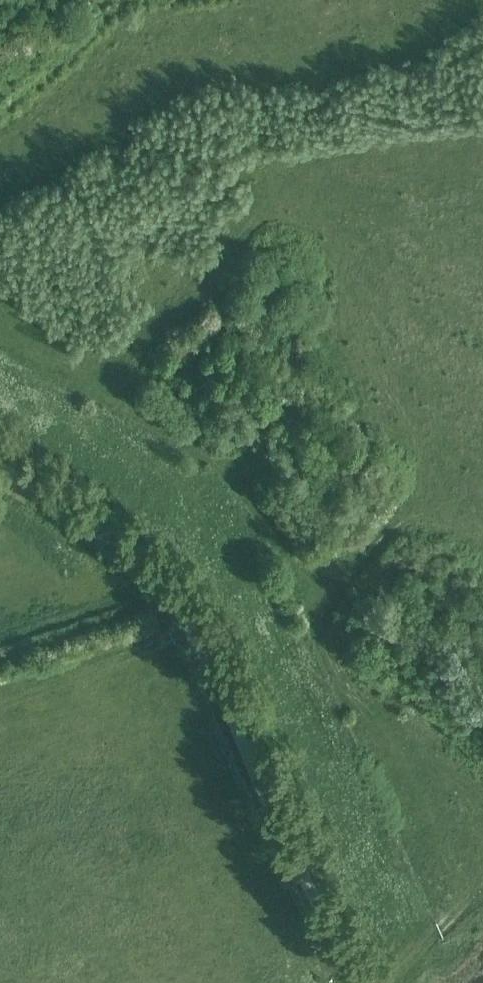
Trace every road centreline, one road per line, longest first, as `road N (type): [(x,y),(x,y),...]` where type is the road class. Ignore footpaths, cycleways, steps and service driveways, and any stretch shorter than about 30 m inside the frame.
road 1 (unclassified): [(365,982),(297,867),(176,608),(113,543),(0,468)]

